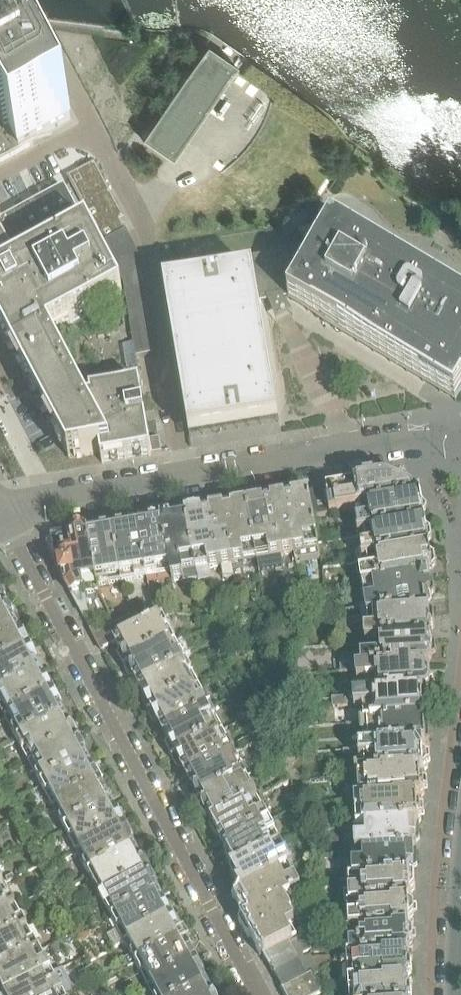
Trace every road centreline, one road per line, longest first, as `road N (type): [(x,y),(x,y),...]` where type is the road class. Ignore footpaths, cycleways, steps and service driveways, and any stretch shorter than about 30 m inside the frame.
road 1 (residential): [(4,516),(255,994)]
road 2 (residential): [(4,516),(340,452)]
road 3 (tertiary): [(460,826),(454,994)]
road 4 (residential): [(460,448),(428,440),(340,452)]

